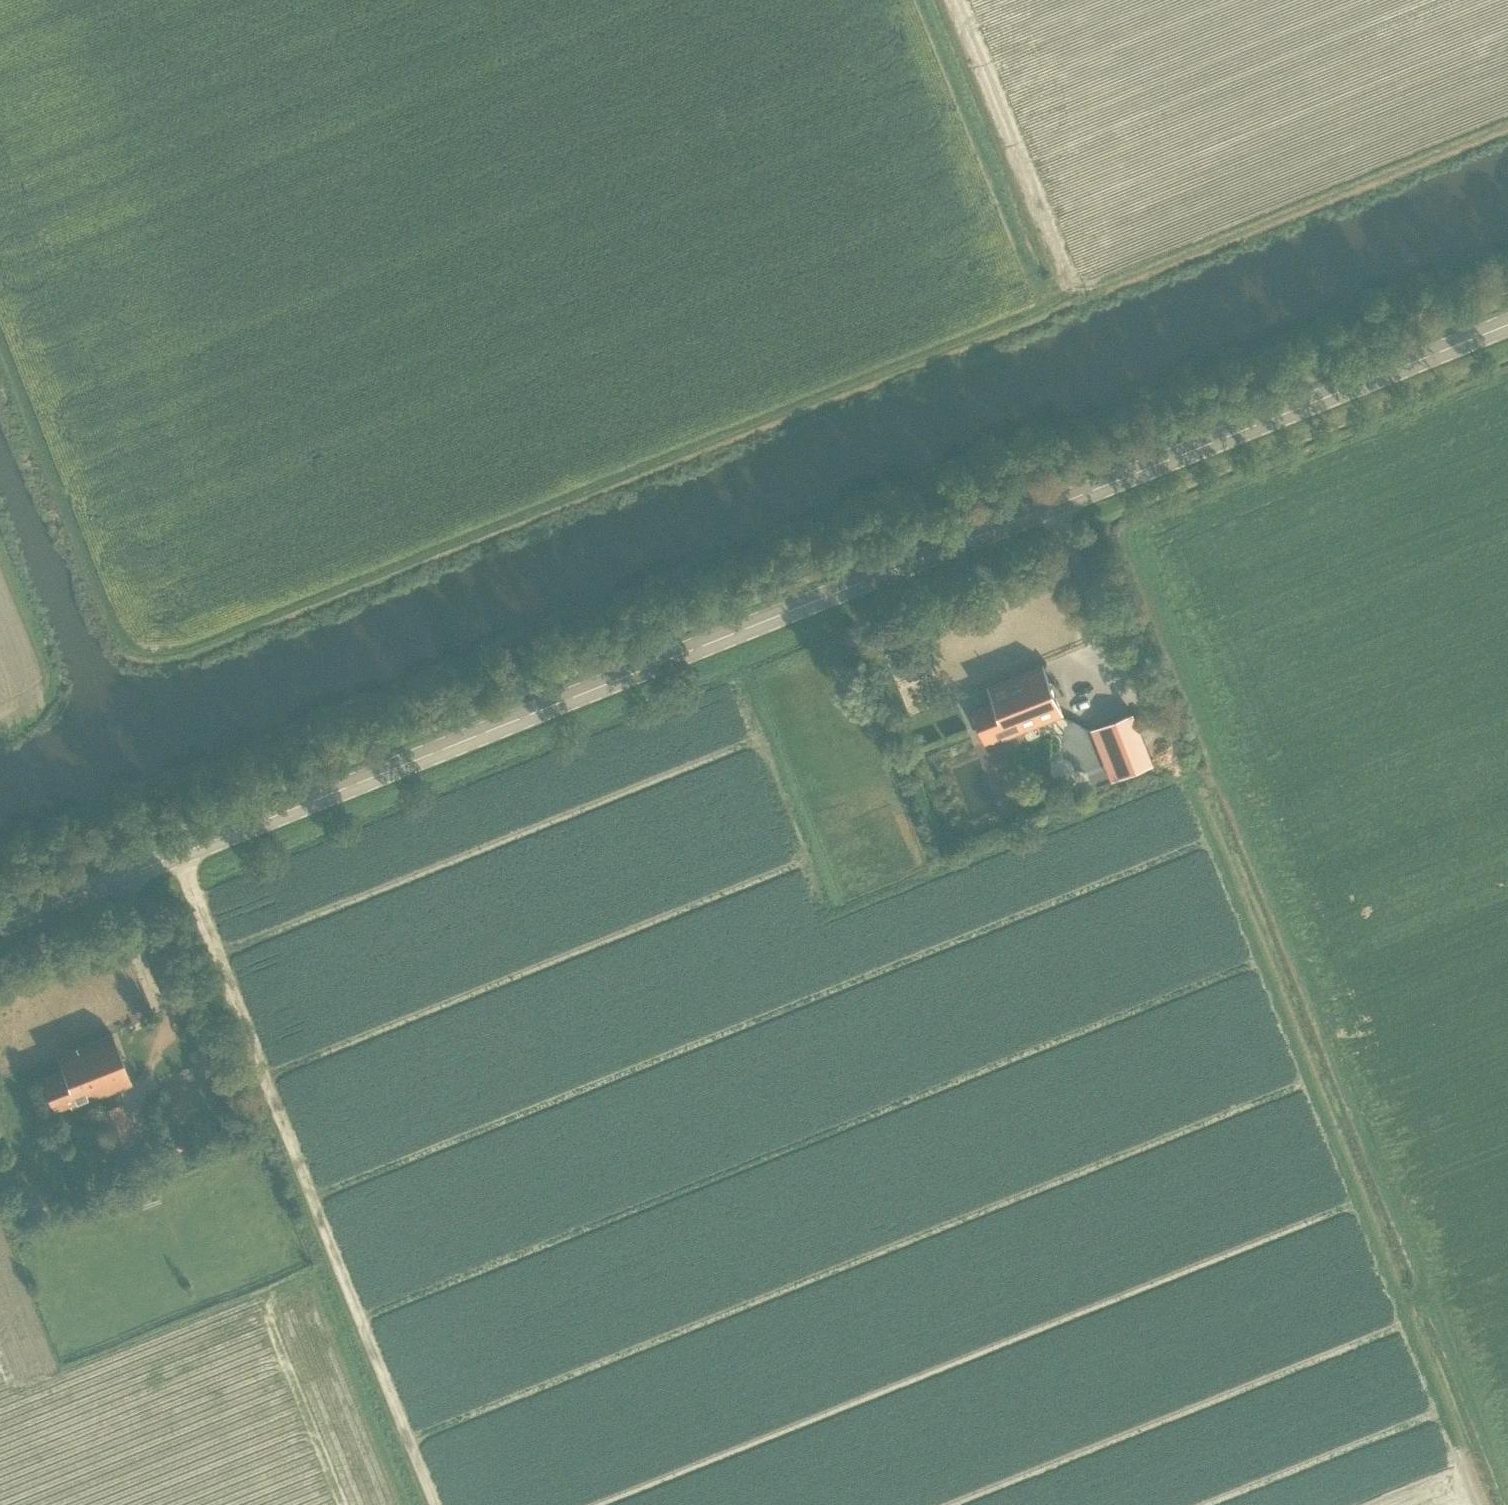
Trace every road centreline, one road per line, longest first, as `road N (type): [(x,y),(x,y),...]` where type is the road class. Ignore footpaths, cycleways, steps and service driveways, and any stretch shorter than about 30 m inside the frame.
road 1 (tertiary): [(1507,322),(0,924)]

